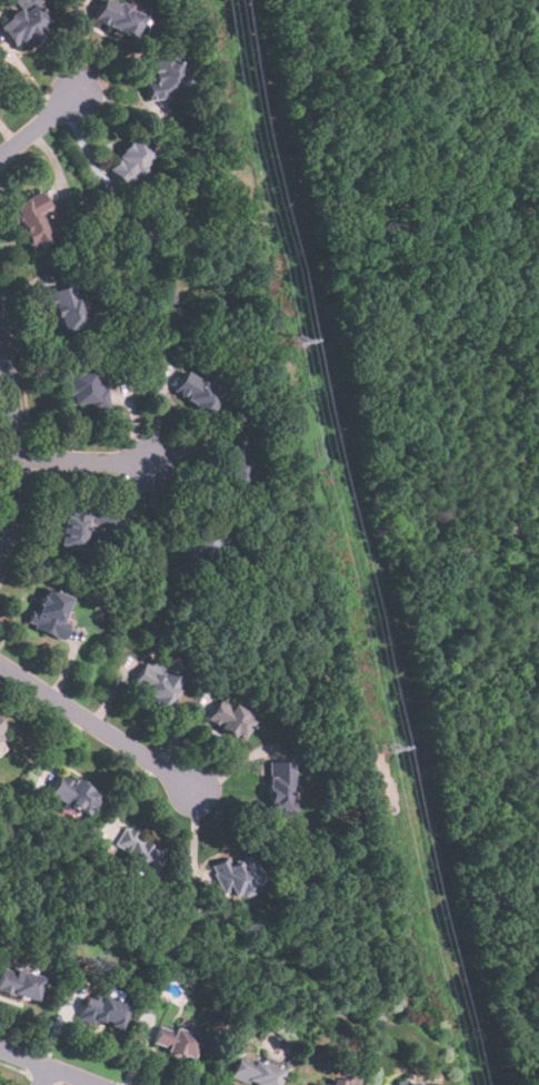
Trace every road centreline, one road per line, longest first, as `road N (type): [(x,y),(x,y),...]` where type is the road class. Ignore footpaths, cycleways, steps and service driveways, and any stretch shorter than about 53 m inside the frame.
road 1 (residential): [(0,661),(197,789)]
road 2 (residential): [(0,329),(17,456),(0,552)]
road 3 (residential): [(17,456),(150,462)]

